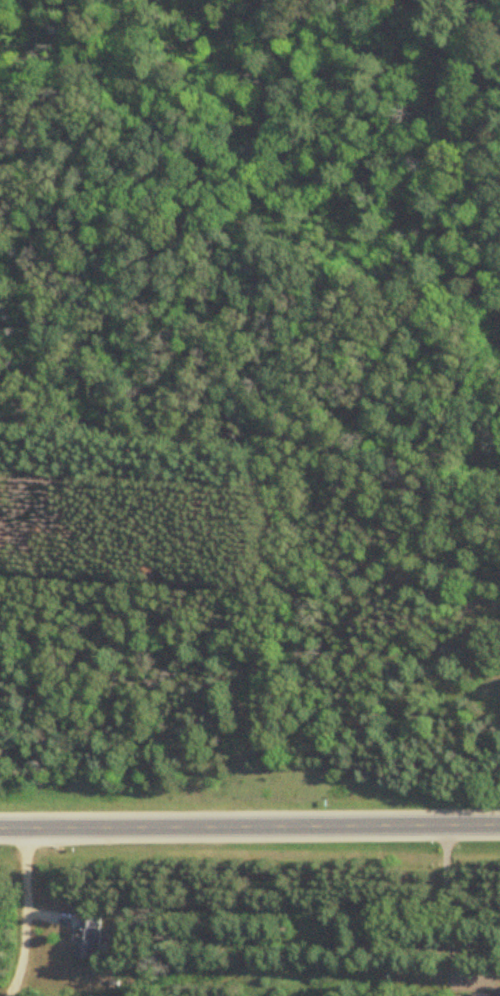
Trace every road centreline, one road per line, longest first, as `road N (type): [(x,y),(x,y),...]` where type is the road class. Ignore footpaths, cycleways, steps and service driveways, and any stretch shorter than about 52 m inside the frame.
road 1 (secondary): [(0,825),(499,821)]
road 2 (residential): [(23,825),(17,972),(6,995)]

